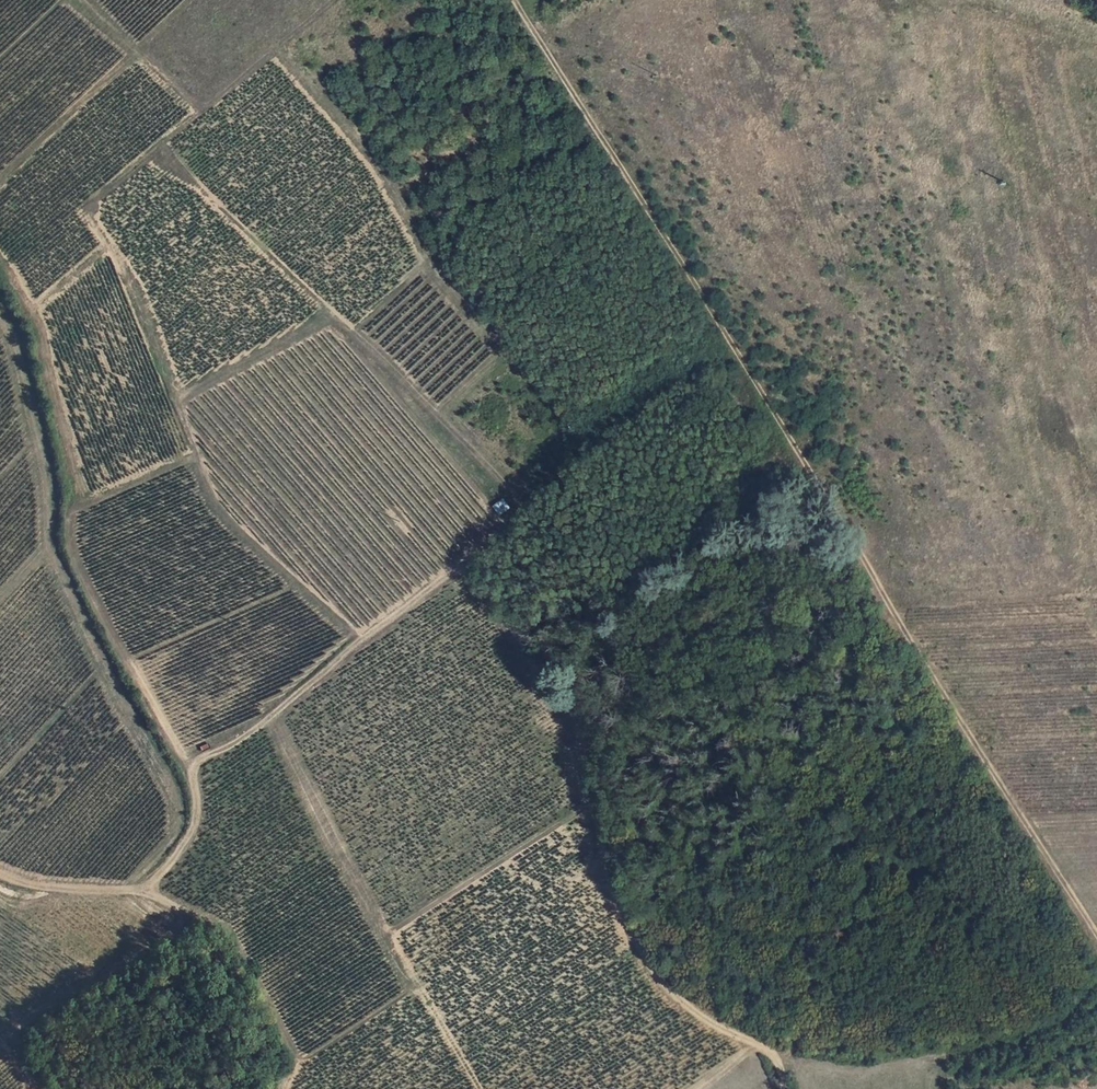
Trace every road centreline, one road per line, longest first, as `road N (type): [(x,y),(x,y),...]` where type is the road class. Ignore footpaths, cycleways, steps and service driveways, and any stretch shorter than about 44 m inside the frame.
road 1 (track): [(513,0),(1096,939)]
road 2 (track): [(524,514),(512,492),(162,143),(331,0)]
road 3 (track): [(785,1088),(770,1050),(705,1019),(644,955),(585,735),(469,558)]
road 4 (track): [(128,888),(177,836),(177,808),(51,546),(52,491),(12,332),(0,314)]
road 5 (track): [(340,317),(318,322),(183,397),(180,408),(228,517),(361,639)]
road 6 (track): [(142,890),(191,831),(199,760),(273,715),(469,558)]
road 7 (track): [(482,1088),(389,931),(600,801)]
road 8 (track): [(469,558),(730,348)]
road 9 (track): [(142,890),(227,940),(292,1049),(296,1067),(285,1088)]
road 10 (track): [(389,931),(273,715)]
road 11 (track): [(296,1067),(420,984)]
road 12 (track): [(0,872),(36,885),(142,890)]

